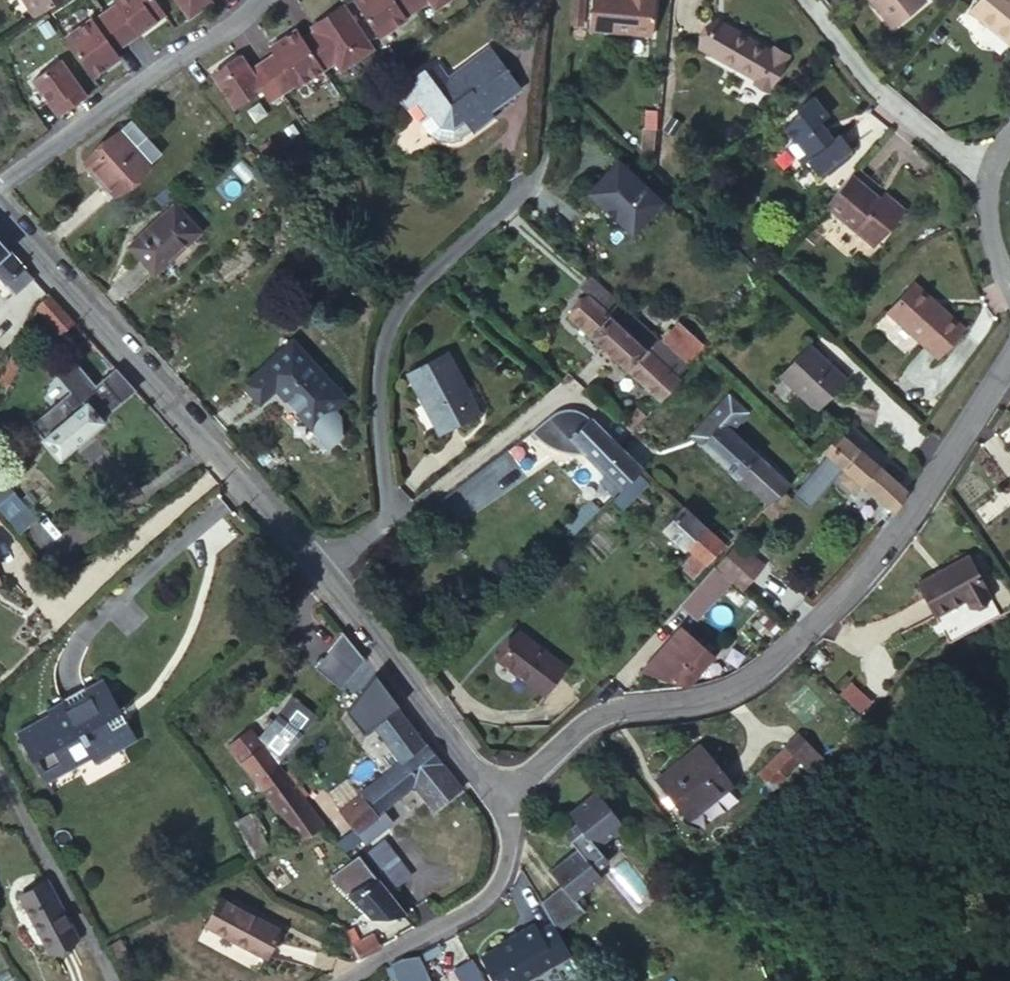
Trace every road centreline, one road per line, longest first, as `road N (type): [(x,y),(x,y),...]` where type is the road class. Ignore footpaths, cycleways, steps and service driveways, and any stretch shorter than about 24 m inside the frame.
road 1 (residential): [(505,789),(483,782),(467,764),(324,579),(0,215)]
road 2 (residential): [(1009,361),(882,548),(774,661),(715,696),(593,718),(505,789)]
road 3 (residential): [(0,186),(250,0)]
road 4 (residential): [(991,169),(948,149),(882,96),(805,0)]
road 5 (track): [(537,177),(546,153),(558,0)]
road 6 (residential): [(341,980),(492,892)]
road 7 (residential): [(991,169),(989,227),(1009,286)]

